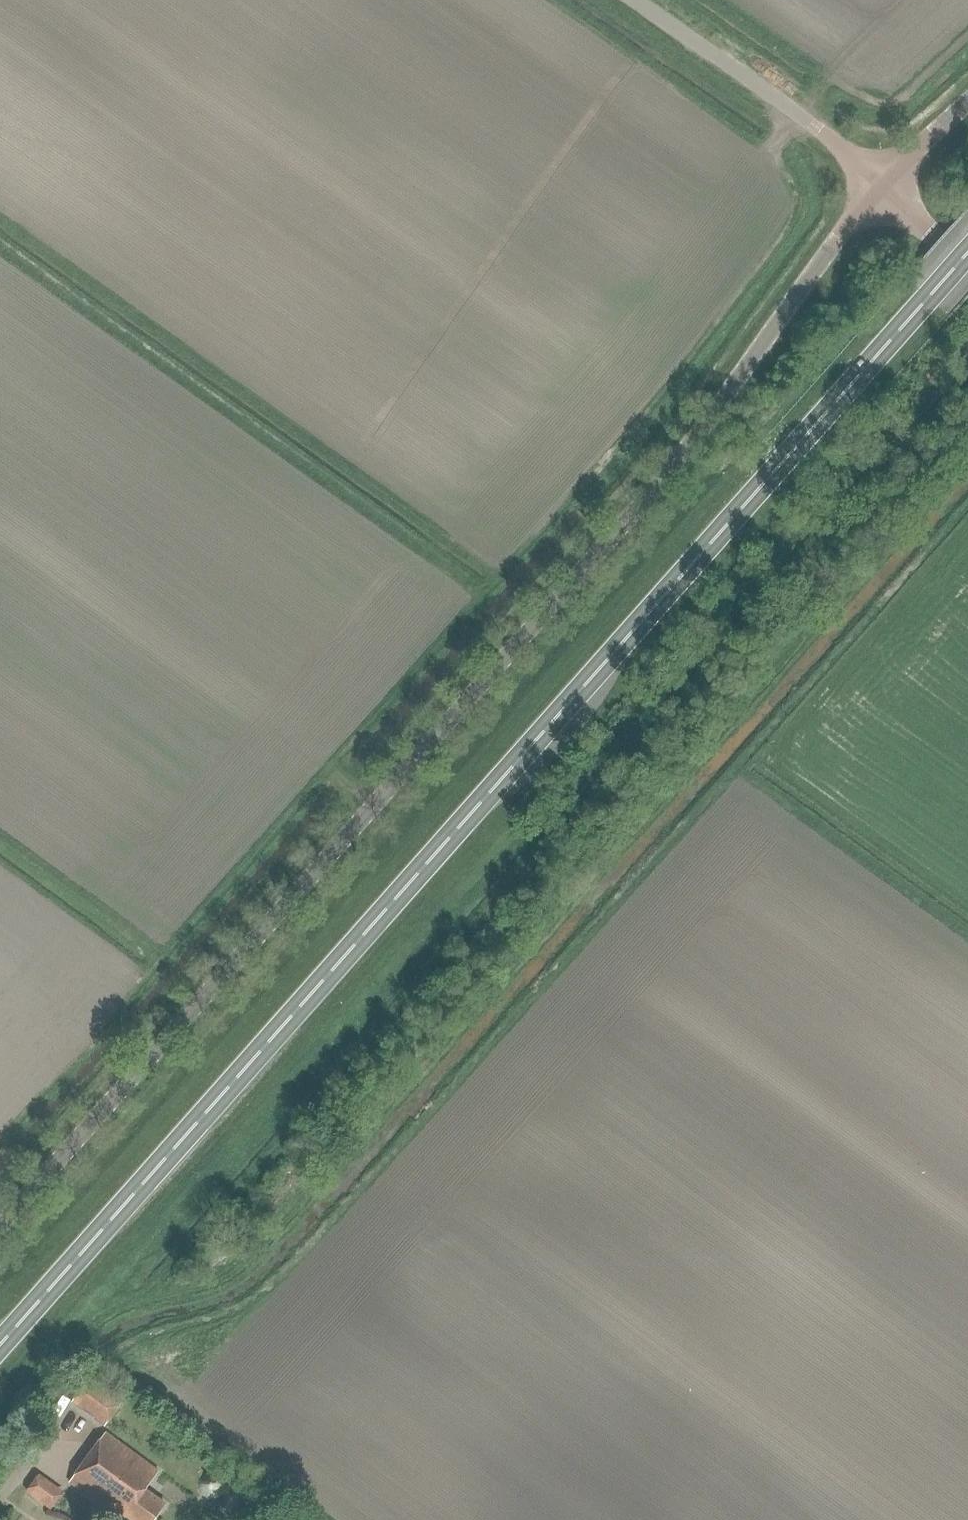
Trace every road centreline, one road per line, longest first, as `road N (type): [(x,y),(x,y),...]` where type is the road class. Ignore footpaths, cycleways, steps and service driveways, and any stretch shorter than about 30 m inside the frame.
road 1 (trunk): [(0,1346),(967,248)]
road 2 (unclassified): [(0,1227),(661,484),(881,182)]
road 3 (unclassified): [(881,182),(635,0)]
road 4 (unclassified): [(967,266),(881,182)]

